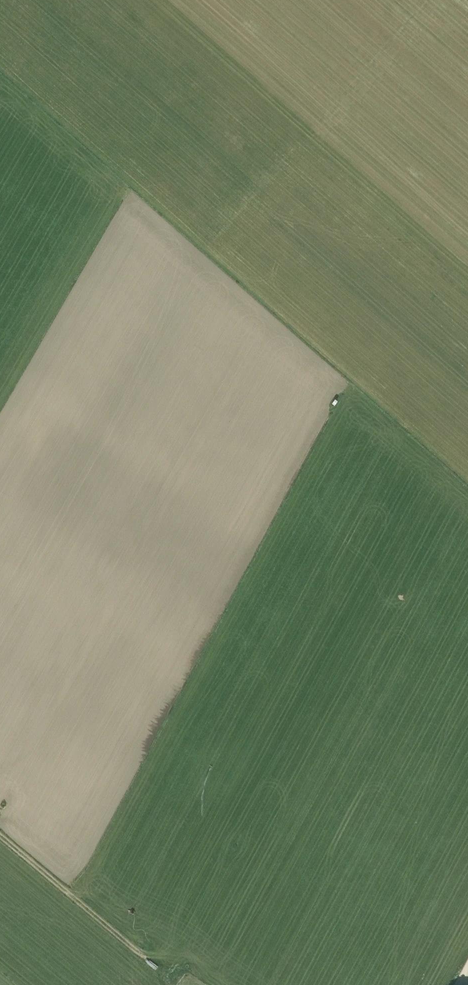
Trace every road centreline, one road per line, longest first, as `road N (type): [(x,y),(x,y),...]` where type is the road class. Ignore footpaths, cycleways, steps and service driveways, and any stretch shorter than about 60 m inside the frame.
road 1 (track): [(156,964),(0,834)]

